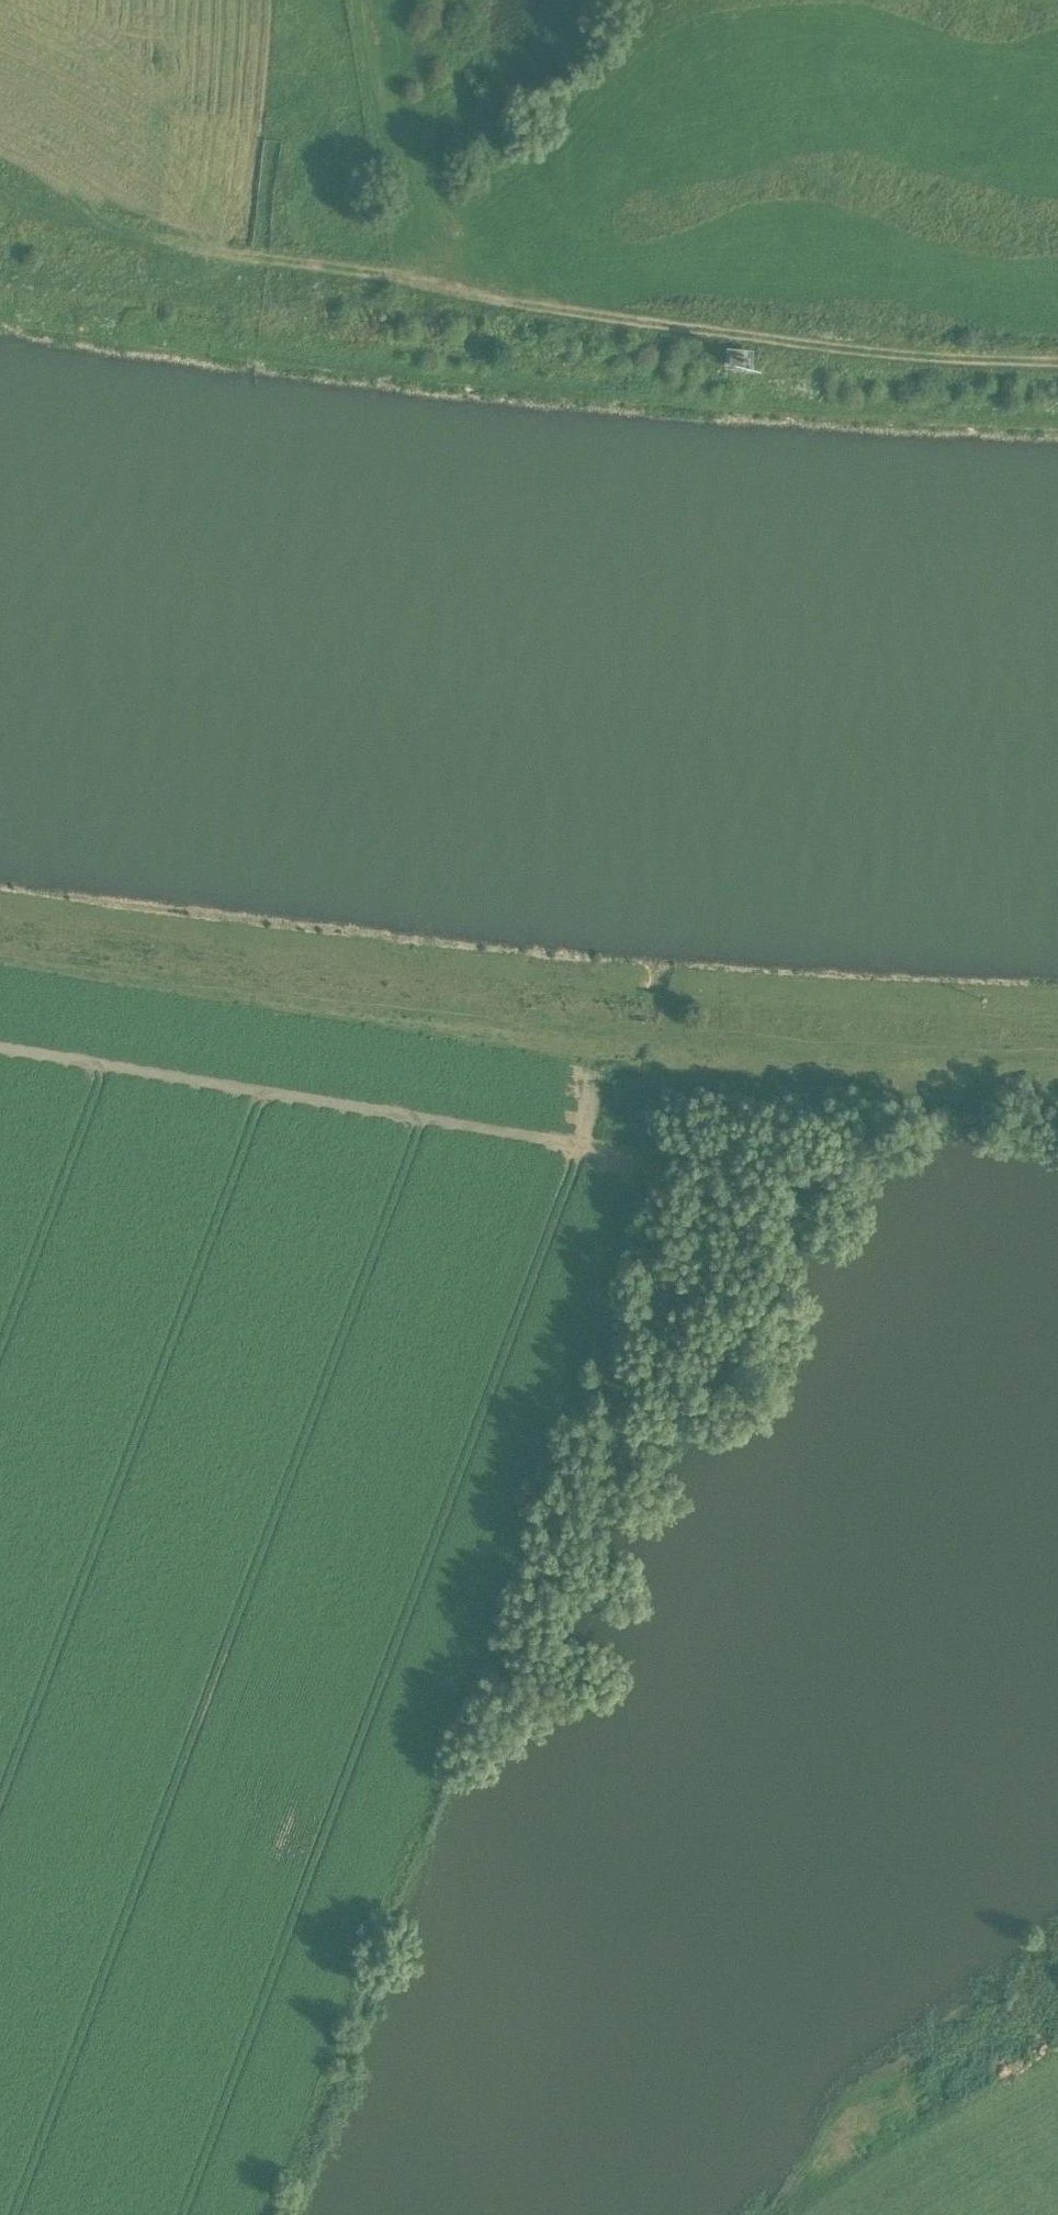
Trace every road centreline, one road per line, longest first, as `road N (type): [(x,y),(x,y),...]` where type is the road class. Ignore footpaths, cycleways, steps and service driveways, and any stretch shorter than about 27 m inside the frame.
road 1 (track): [(1057,360),(942,357),(718,332),(475,296),(412,271),(268,257)]

